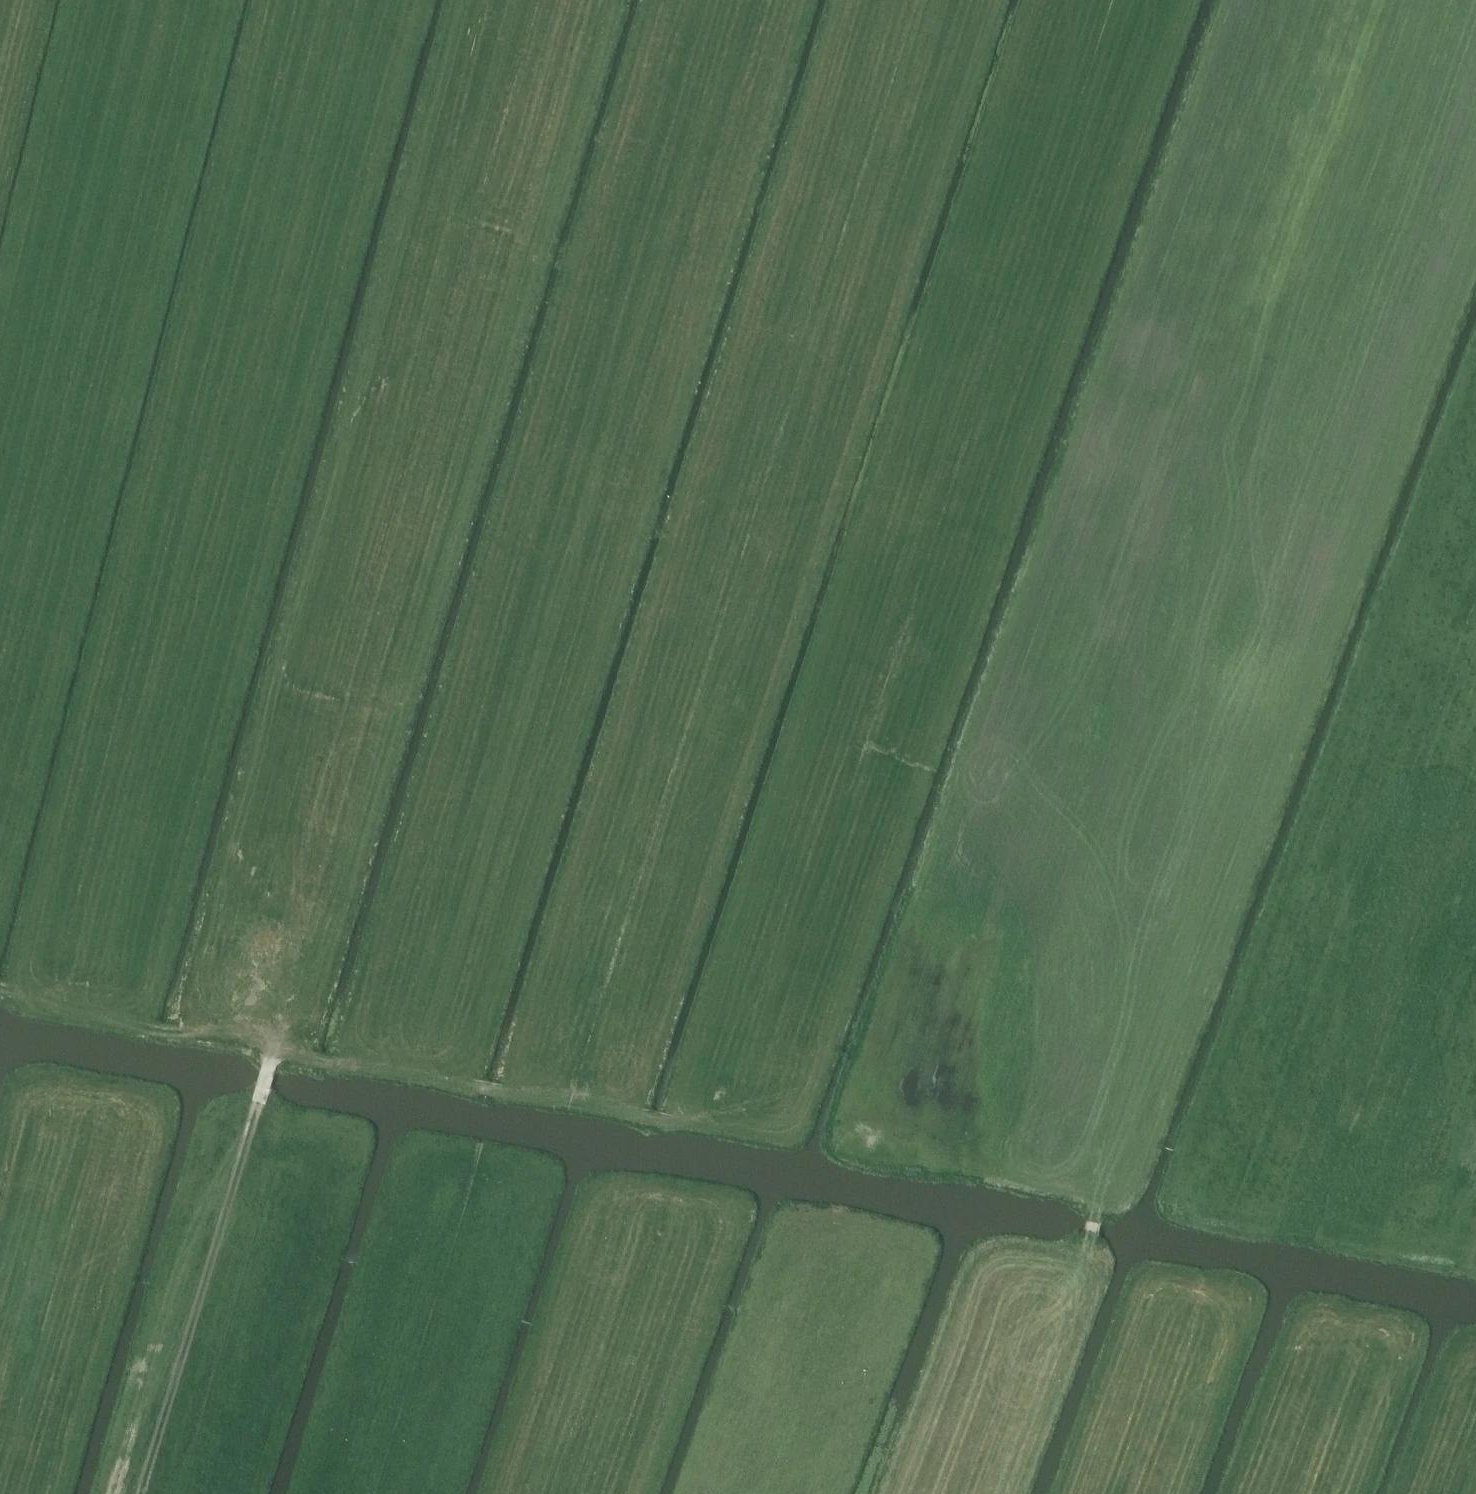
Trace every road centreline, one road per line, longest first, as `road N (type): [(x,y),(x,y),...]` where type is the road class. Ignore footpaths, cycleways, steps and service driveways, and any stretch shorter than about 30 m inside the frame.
road 1 (track): [(143,1493),(257,1113)]

